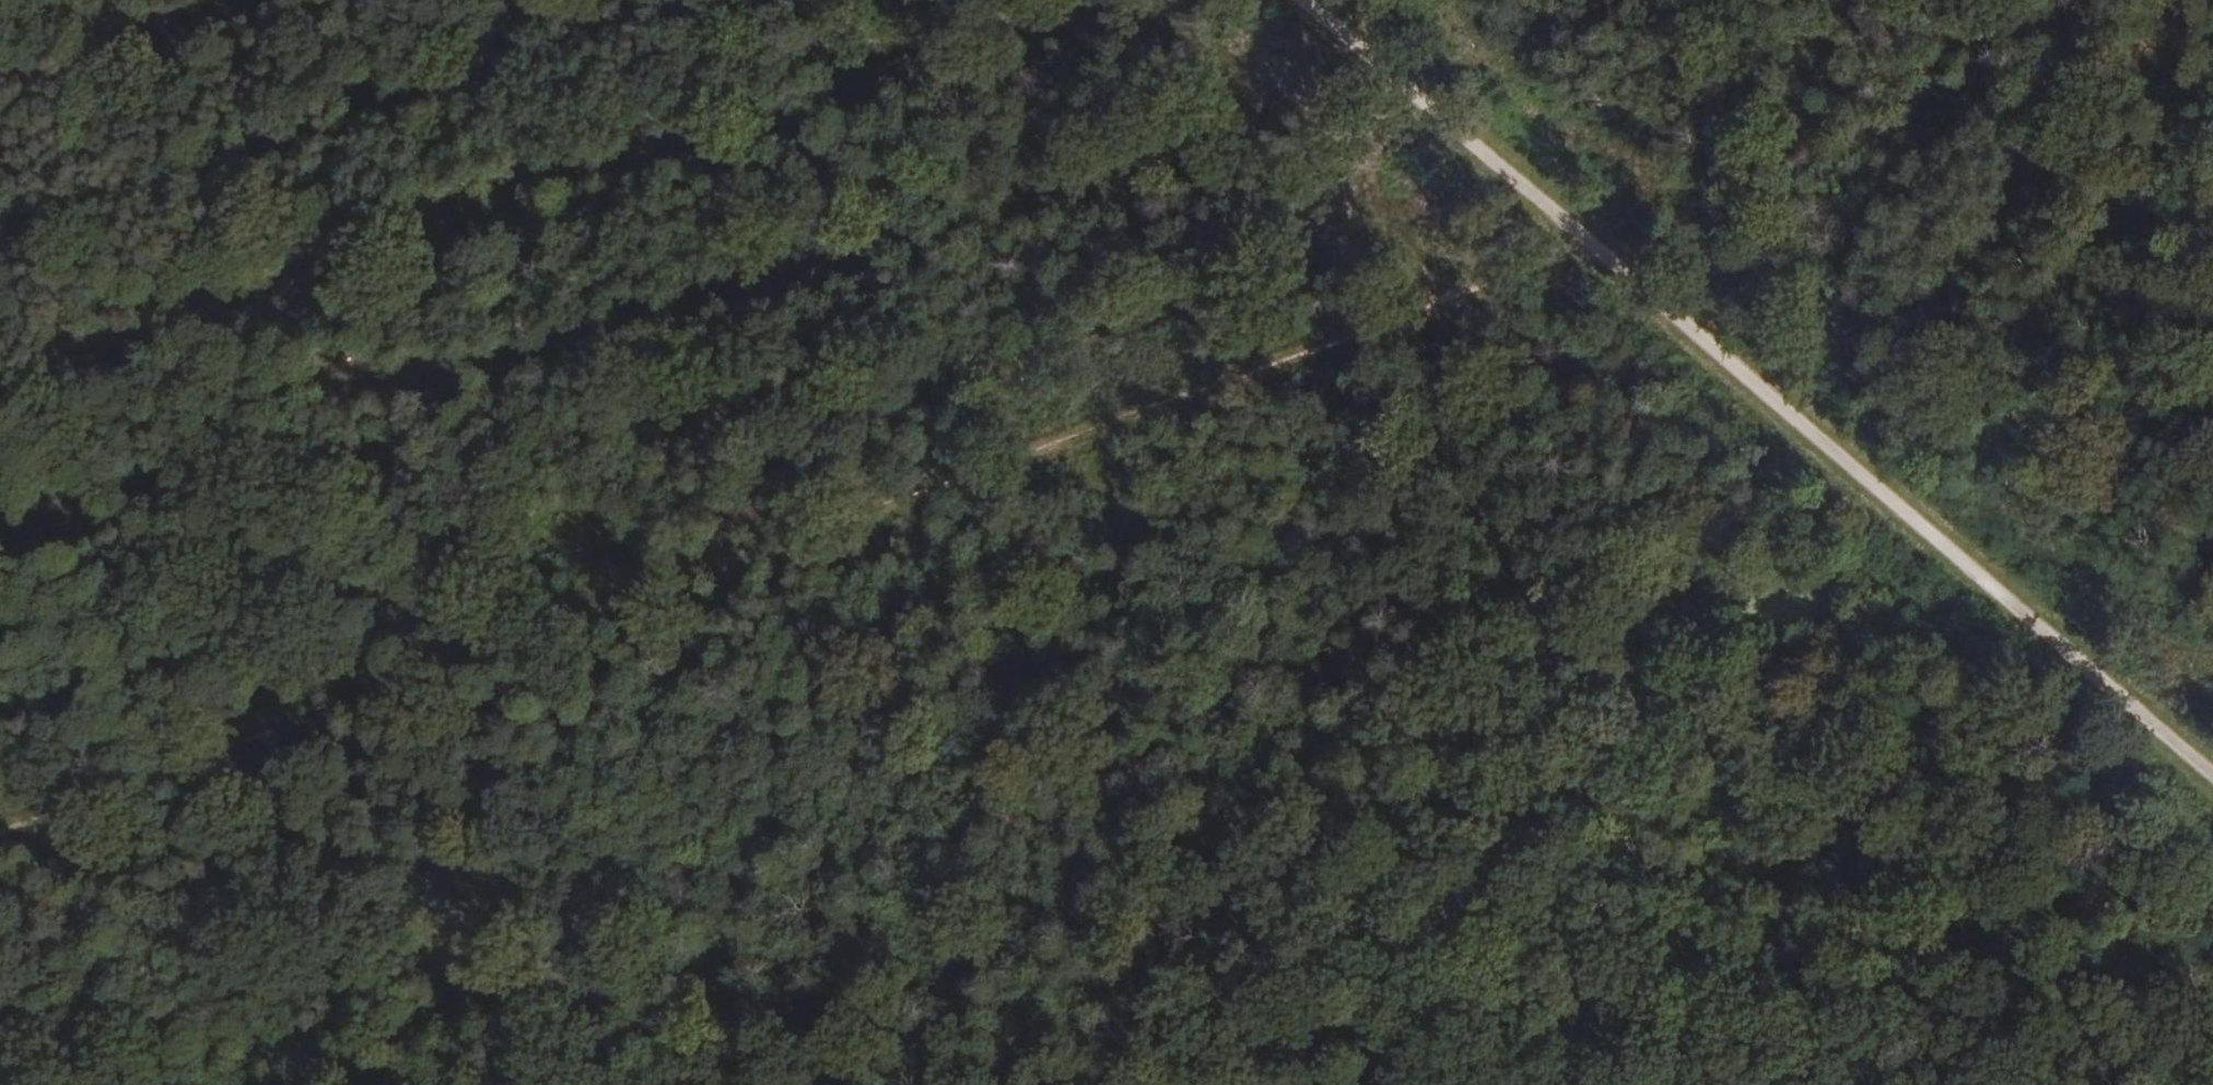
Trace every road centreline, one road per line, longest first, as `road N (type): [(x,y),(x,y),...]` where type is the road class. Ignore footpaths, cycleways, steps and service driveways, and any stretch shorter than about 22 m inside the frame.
road 1 (track): [(1294,0),(2212,782)]

